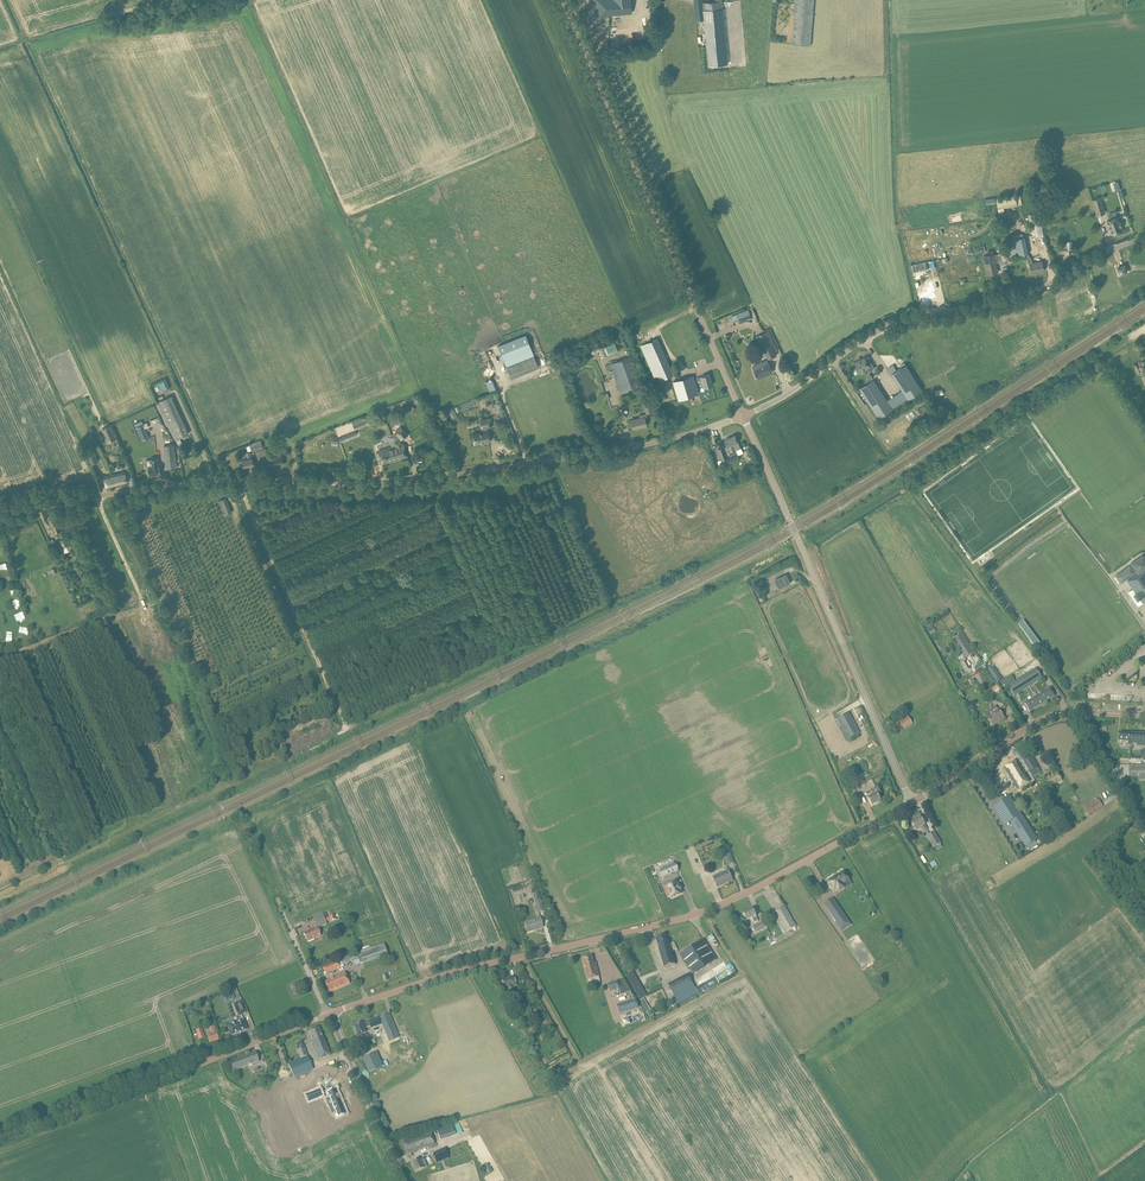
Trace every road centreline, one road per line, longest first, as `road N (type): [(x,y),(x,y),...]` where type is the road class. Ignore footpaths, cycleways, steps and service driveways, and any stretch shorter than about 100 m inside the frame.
road 1 (unclassified): [(329,1014),(460,970),(692,916),(912,803)]
road 2 (unclassified): [(239,480),(407,482),(625,449),(743,416)]
road 3 (unclassified): [(743,416),(563,0)]
road 4 (unclassified): [(743,416),(903,320),(1031,293),(1144,239)]
road 5 (unclassified): [(912,803),(743,416)]
road 6 (residential): [(0,1138),(329,1014)]
road 7 (unclassified): [(208,753),(96,496)]
road 8 (unclassified): [(352,725),(239,480)]
road 9 (track): [(0,889),(182,796),(208,753)]
road 10 (unclassified): [(912,803),(1037,722),(1084,712)]
road 11 (unclassified): [(329,1014),(404,1180)]
road 12 (unclassified): [(96,496),(239,480)]
road 13 (unclassified): [(1144,827),(1084,712)]

